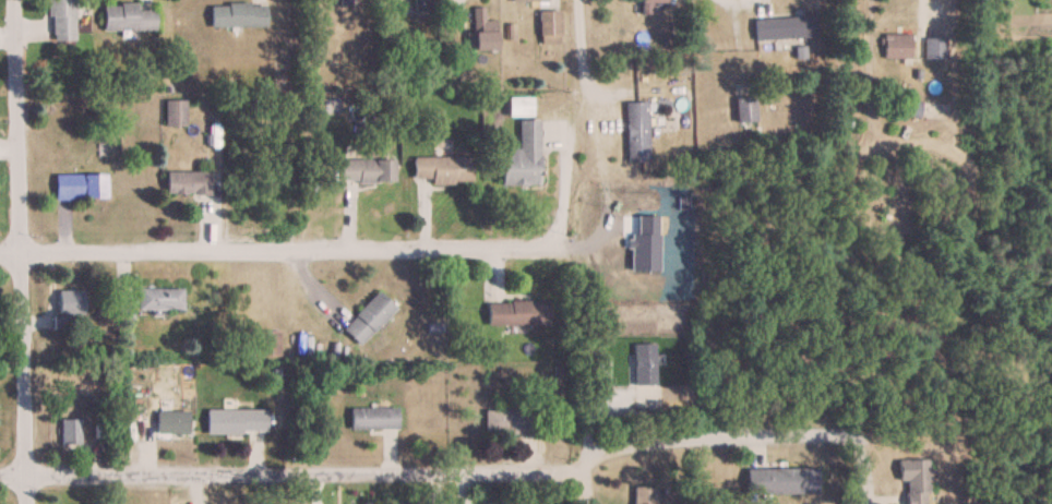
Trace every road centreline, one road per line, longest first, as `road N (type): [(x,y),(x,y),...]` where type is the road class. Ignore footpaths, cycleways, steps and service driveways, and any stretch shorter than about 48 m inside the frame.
road 1 (residential): [(0,475),(586,477)]
road 2 (residential): [(18,0),(24,503)]
road 3 (residential): [(586,477),(593,435),(847,431),(862,449),(861,503)]
road 4 (residential): [(0,252),(309,253)]
road 5 (residential): [(309,253),(599,253)]

